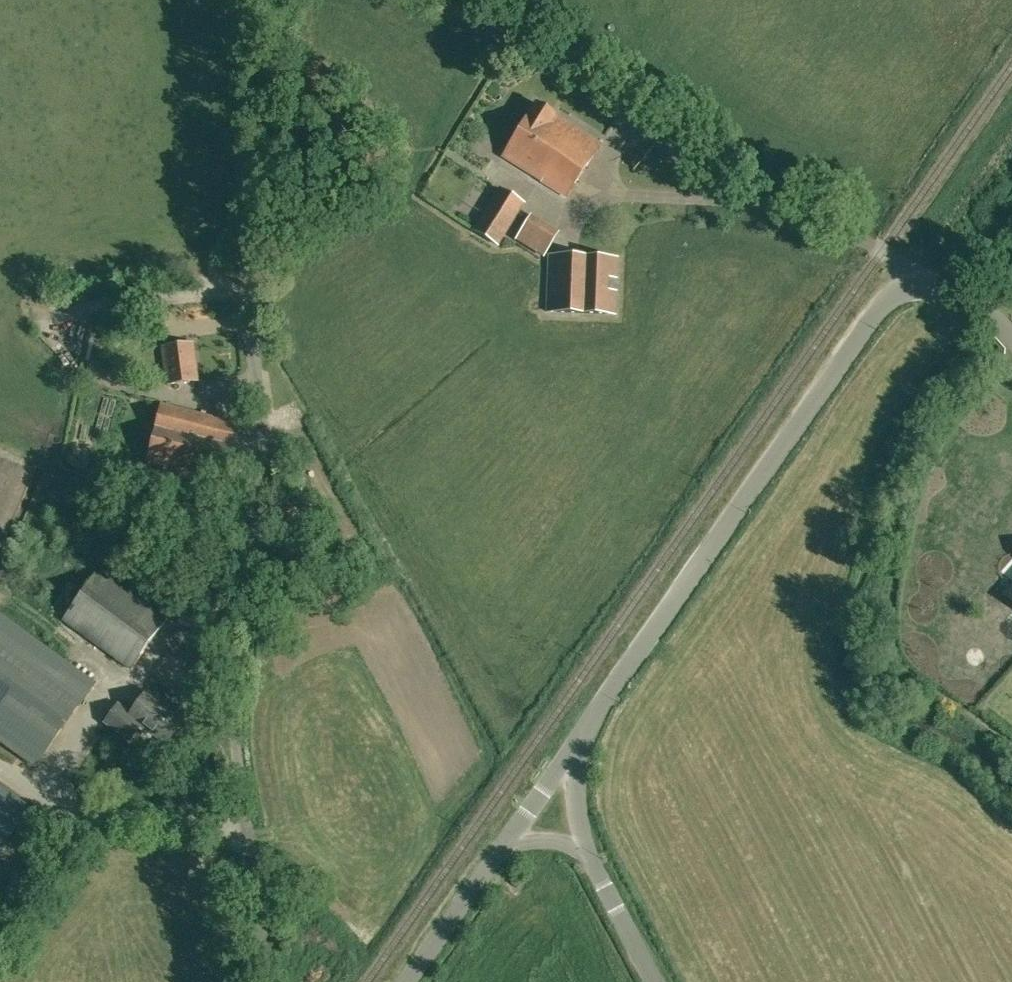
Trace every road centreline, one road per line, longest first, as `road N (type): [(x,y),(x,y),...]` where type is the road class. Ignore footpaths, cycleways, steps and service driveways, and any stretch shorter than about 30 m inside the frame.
road 1 (unclassified): [(274,981),(238,741),(259,422),(232,0)]
road 2 (tertiary): [(578,743),(855,339),(898,287),(921,279)]
road 3 (track): [(760,205),(684,158),(601,88),(426,0)]
road 4 (tertiary): [(406,981),(501,848)]
road 5 (unclassified): [(658,981),(589,856)]
road 6 (tertiary): [(501,848),(578,743)]

